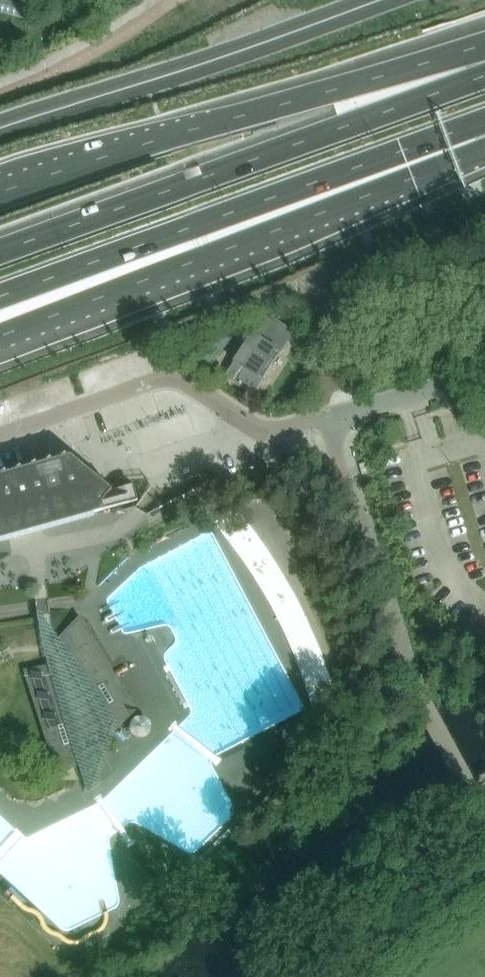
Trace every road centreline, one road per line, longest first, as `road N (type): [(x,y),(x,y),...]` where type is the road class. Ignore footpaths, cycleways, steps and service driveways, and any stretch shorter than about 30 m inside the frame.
road 1 (trunk): [(0,334),(484,136)]
road 2 (trunk): [(484,60),(0,248)]
road 3 (residential): [(0,436),(161,378),(179,379),(272,430),(484,376)]
road 4 (trunk): [(0,297),(484,131)]
road 5 (trunk): [(484,59),(165,137),(0,190)]
road 6 (secondary): [(0,128),(373,0)]

